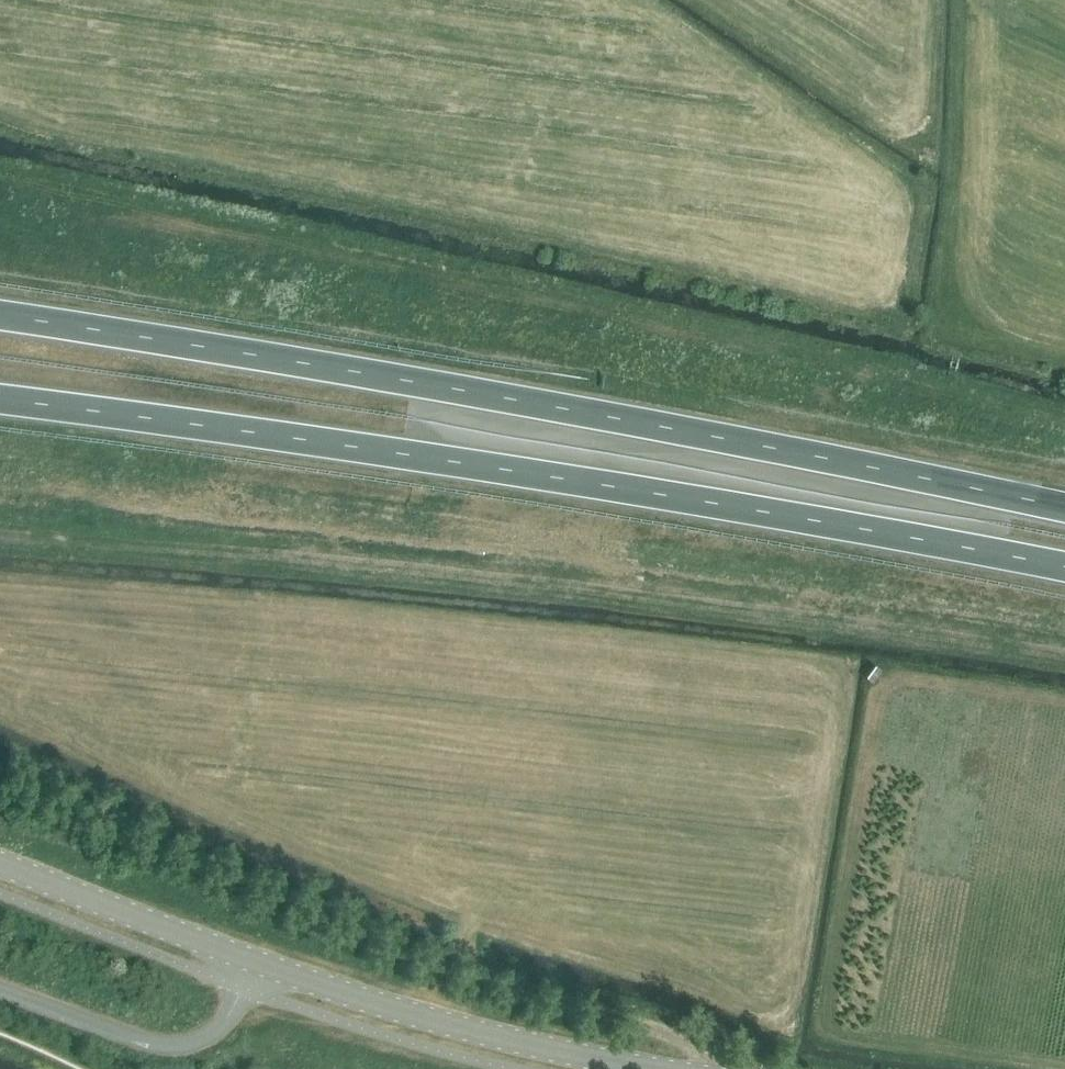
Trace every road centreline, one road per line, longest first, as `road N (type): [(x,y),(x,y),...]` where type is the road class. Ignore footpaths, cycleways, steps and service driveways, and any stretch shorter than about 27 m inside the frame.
road 1 (trunk): [(1064,510),(552,407),(0,316)]
road 2 (trunk): [(0,400),(562,478),(1064,572)]
road 3 (secondary): [(656,1068),(423,1020),(254,964)]
road 4 (unclassified): [(243,987),(210,1037),(161,1047),(0,993)]
road 5 (secondary): [(254,964),(0,863)]

